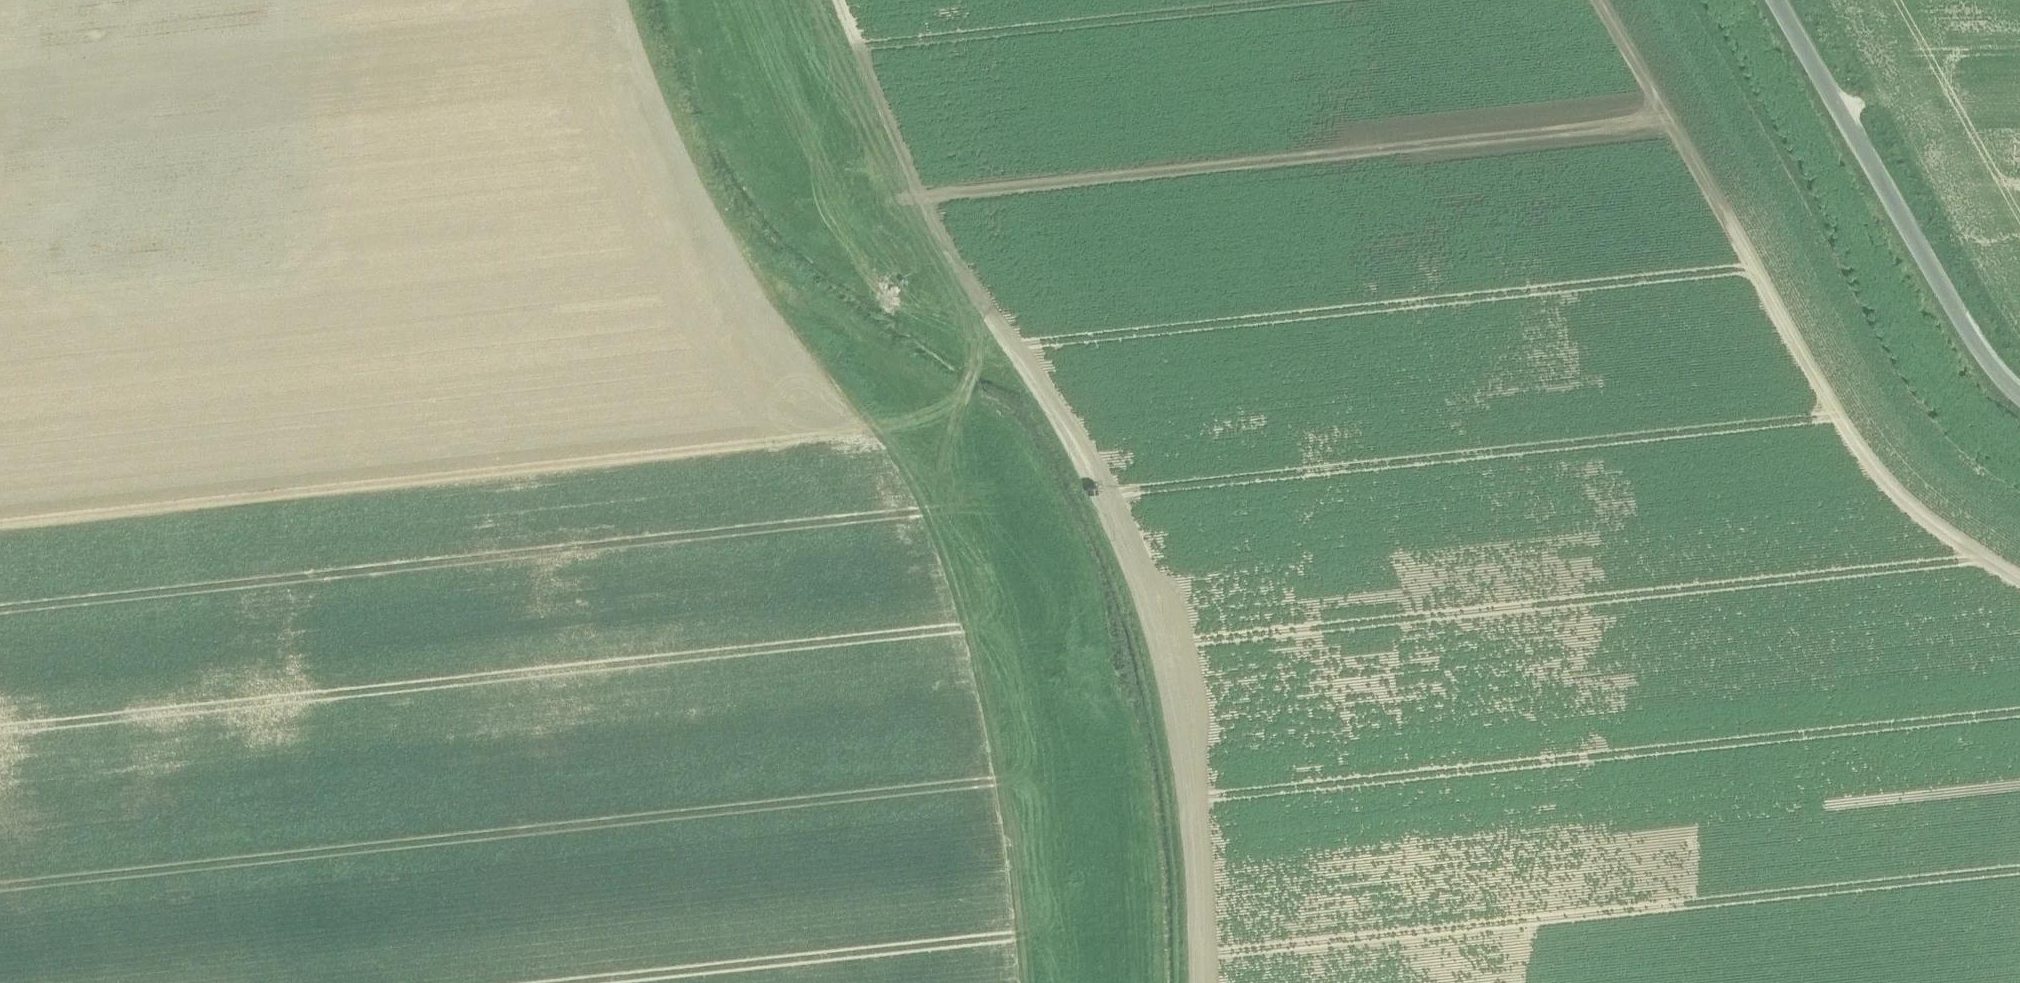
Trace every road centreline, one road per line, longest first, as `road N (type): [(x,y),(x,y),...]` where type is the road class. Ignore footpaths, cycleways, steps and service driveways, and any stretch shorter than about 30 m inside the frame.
road 1 (unclassified): [(2019,394),(1967,324),(1774,0)]

